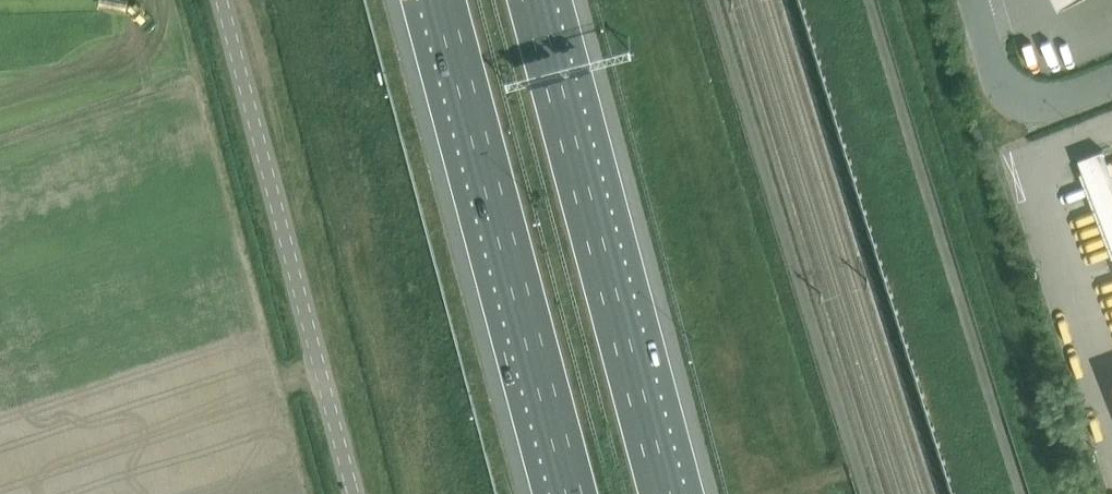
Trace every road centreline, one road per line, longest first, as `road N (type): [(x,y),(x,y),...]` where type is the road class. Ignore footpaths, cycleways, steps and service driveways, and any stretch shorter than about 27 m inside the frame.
road 1 (motorway): [(662,493),(530,0)]
road 2 (motorway): [(443,0),(575,493)]
road 3 (unclassified): [(352,493),(220,0)]
road 4 (unclassified): [(1111,82),(1057,103),(1022,101),(996,75),(973,0)]

